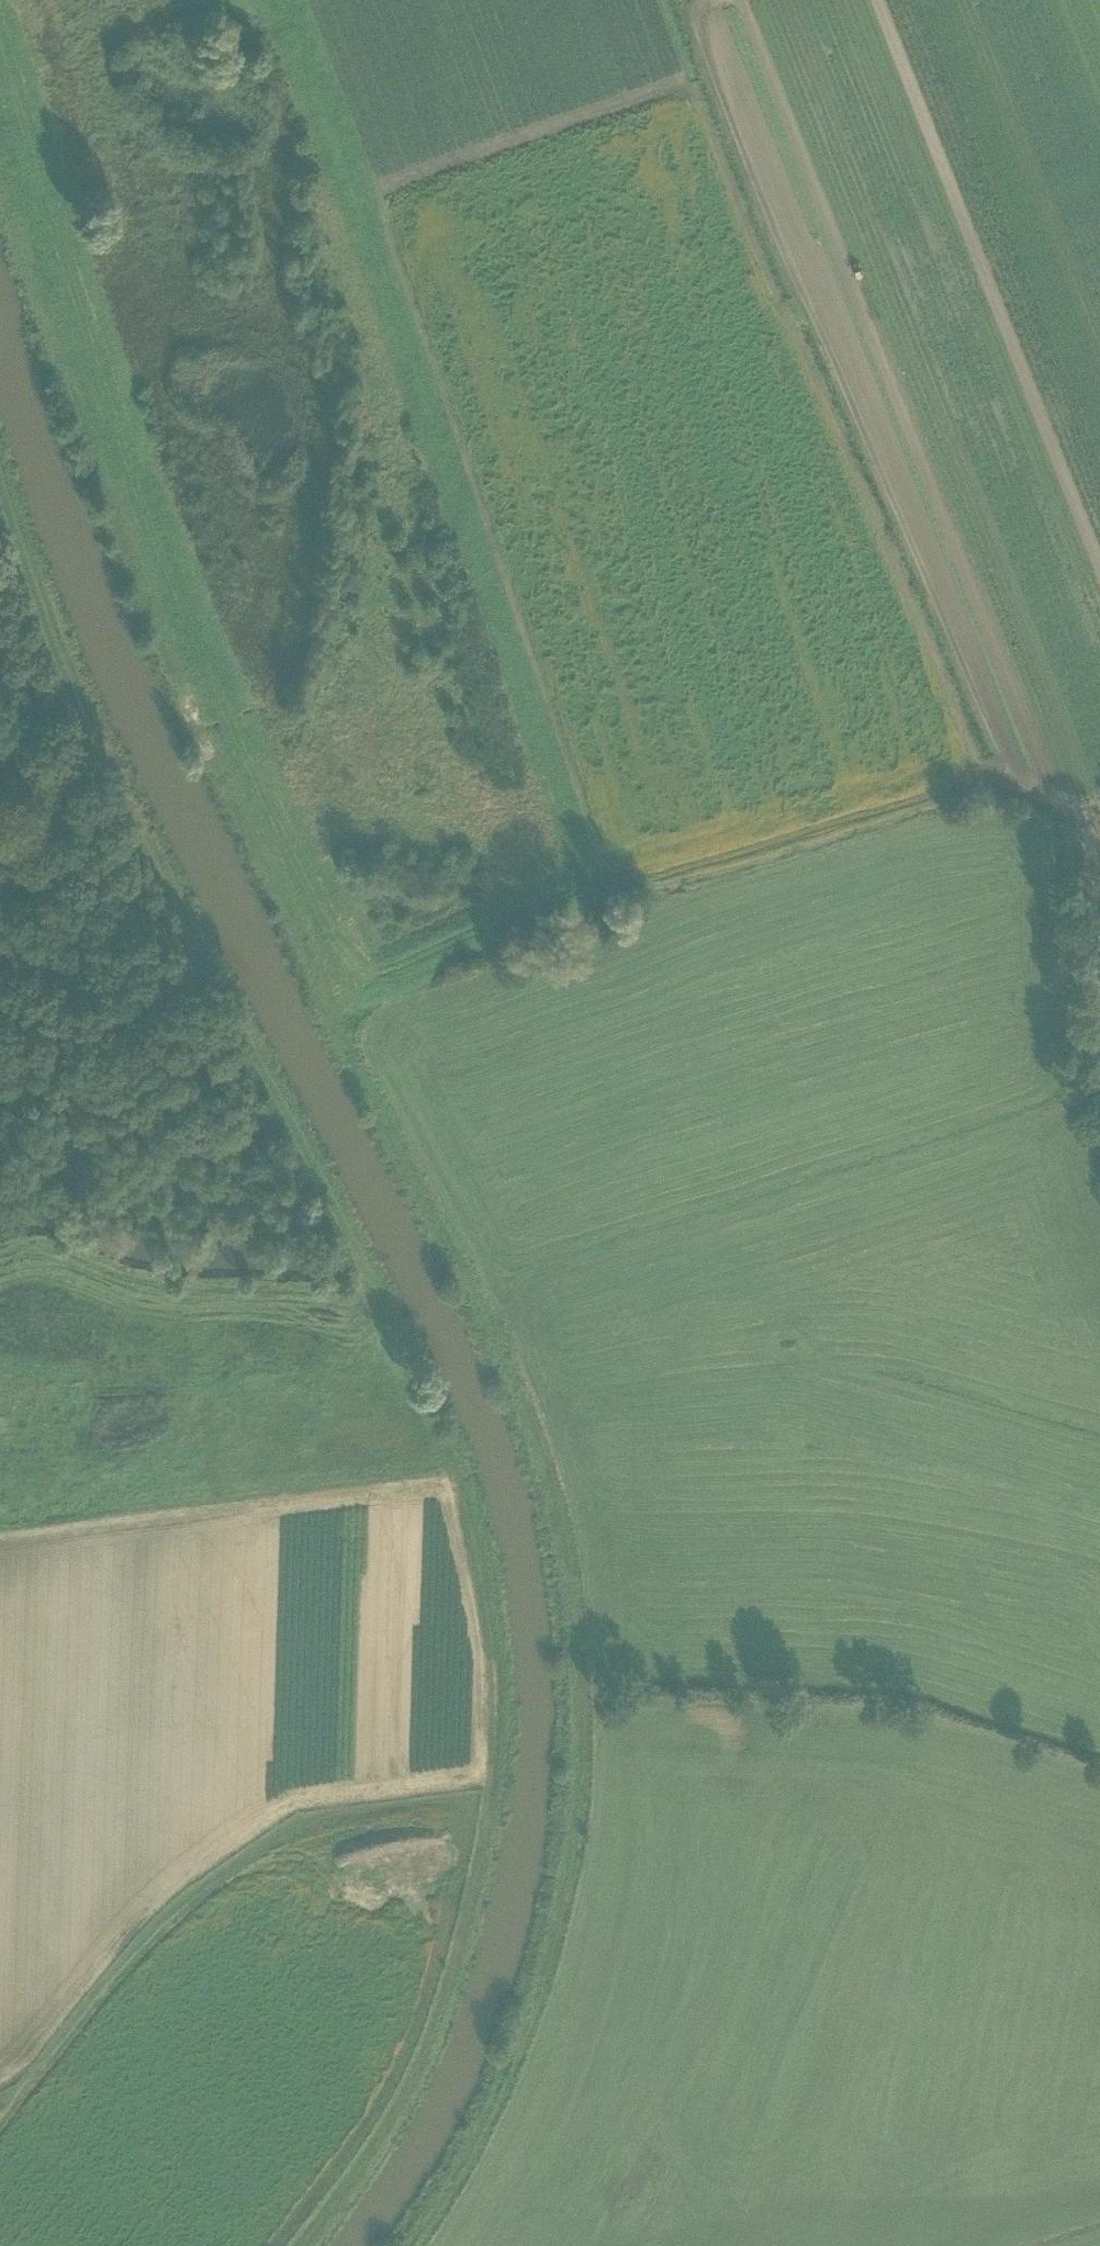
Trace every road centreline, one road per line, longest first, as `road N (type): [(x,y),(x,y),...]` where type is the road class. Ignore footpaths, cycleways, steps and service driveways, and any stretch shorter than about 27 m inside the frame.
road 1 (track): [(1099,952),(1089,829)]

